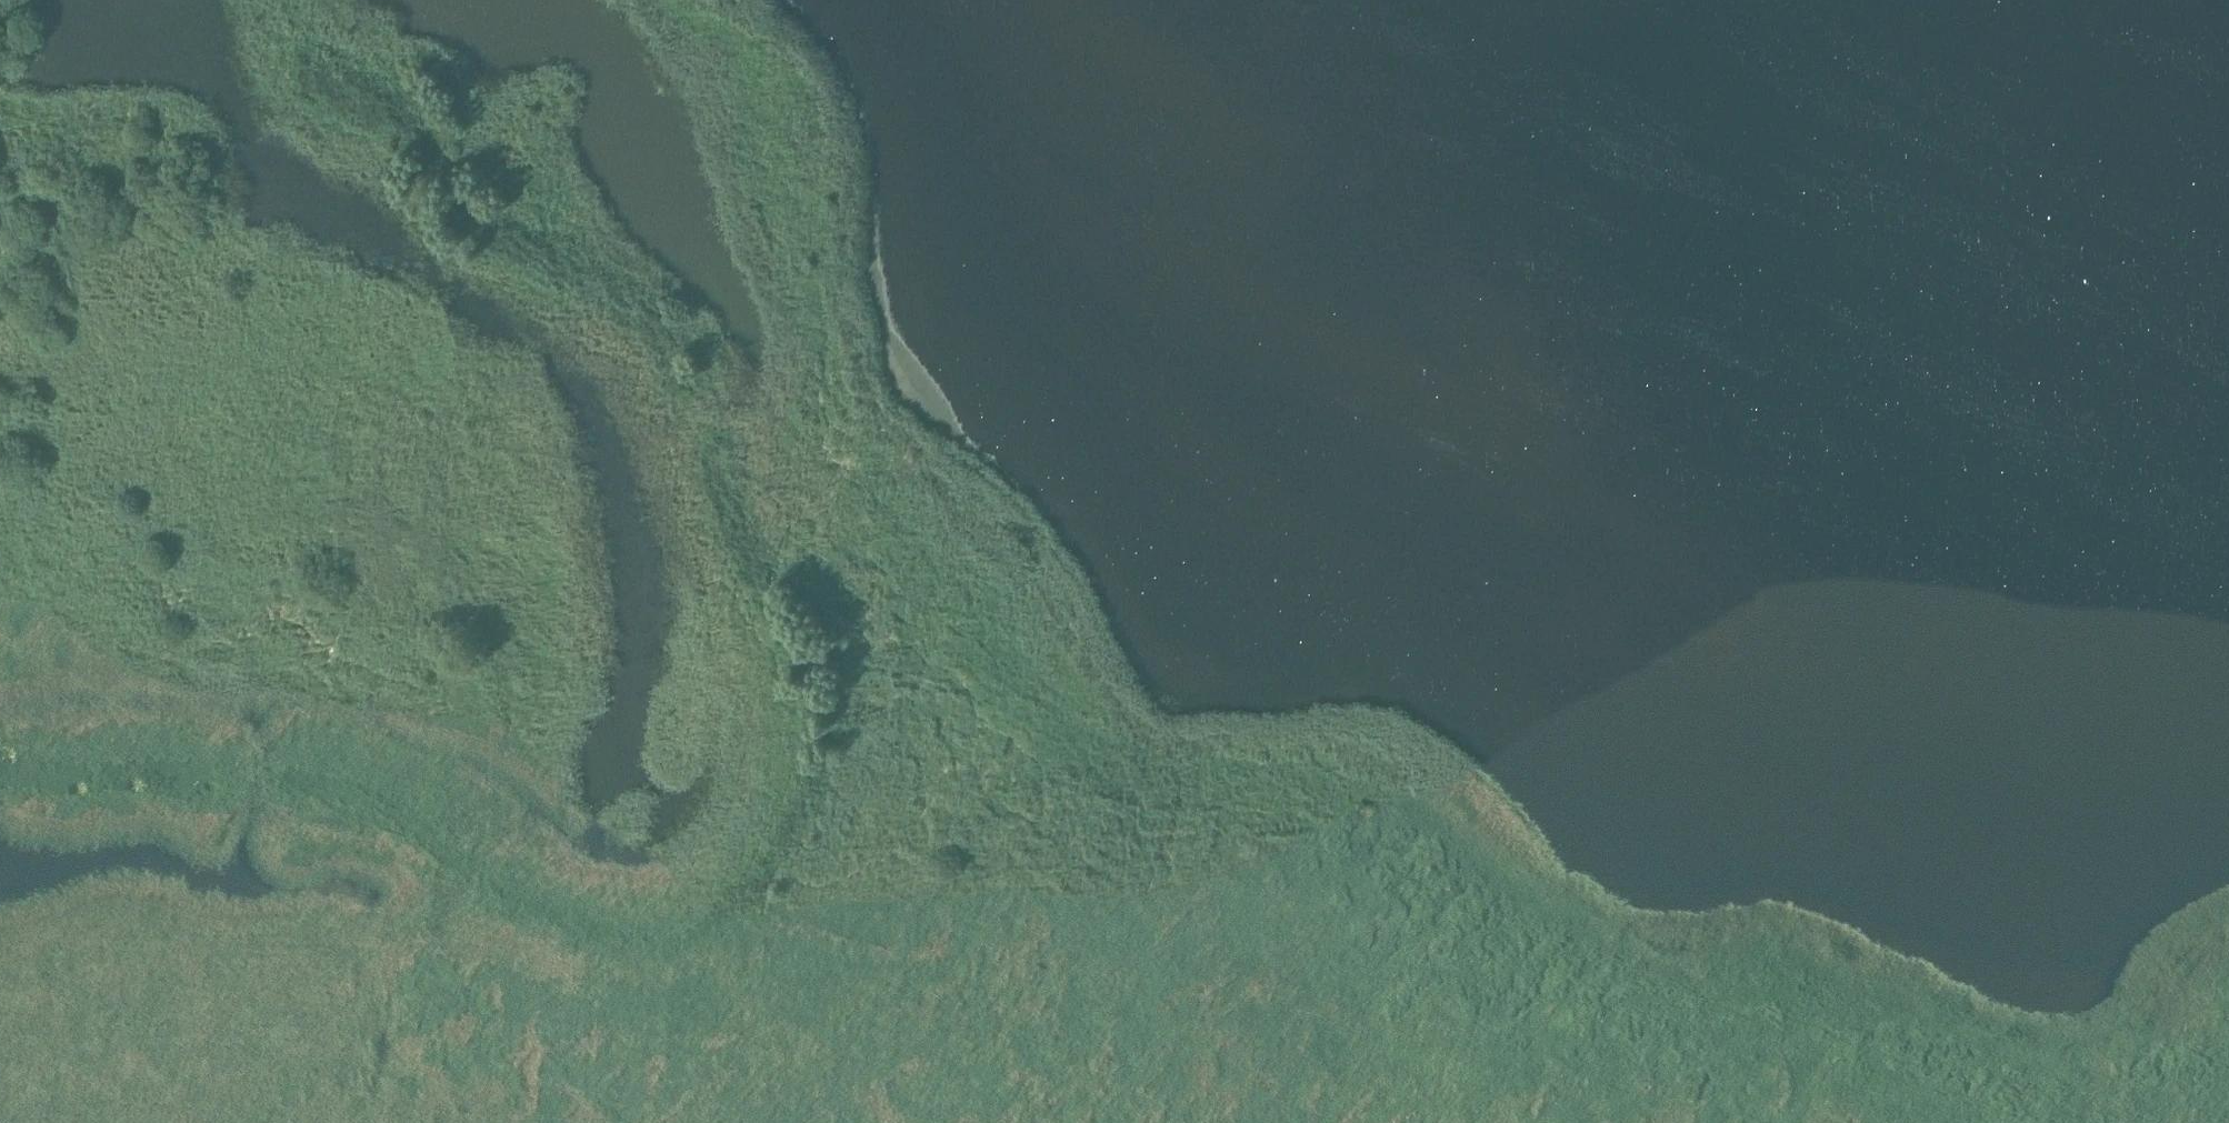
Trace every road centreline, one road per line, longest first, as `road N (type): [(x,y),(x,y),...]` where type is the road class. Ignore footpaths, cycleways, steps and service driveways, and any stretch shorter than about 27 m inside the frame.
road 1 (track): [(0,768),(291,776),(368,791),(410,815),(455,860),(523,899),(656,937),(691,930),(730,906),(797,807),(810,741),(801,685),(727,524),(673,365),(614,295),(471,223),(393,124),(302,71),(282,0)]

